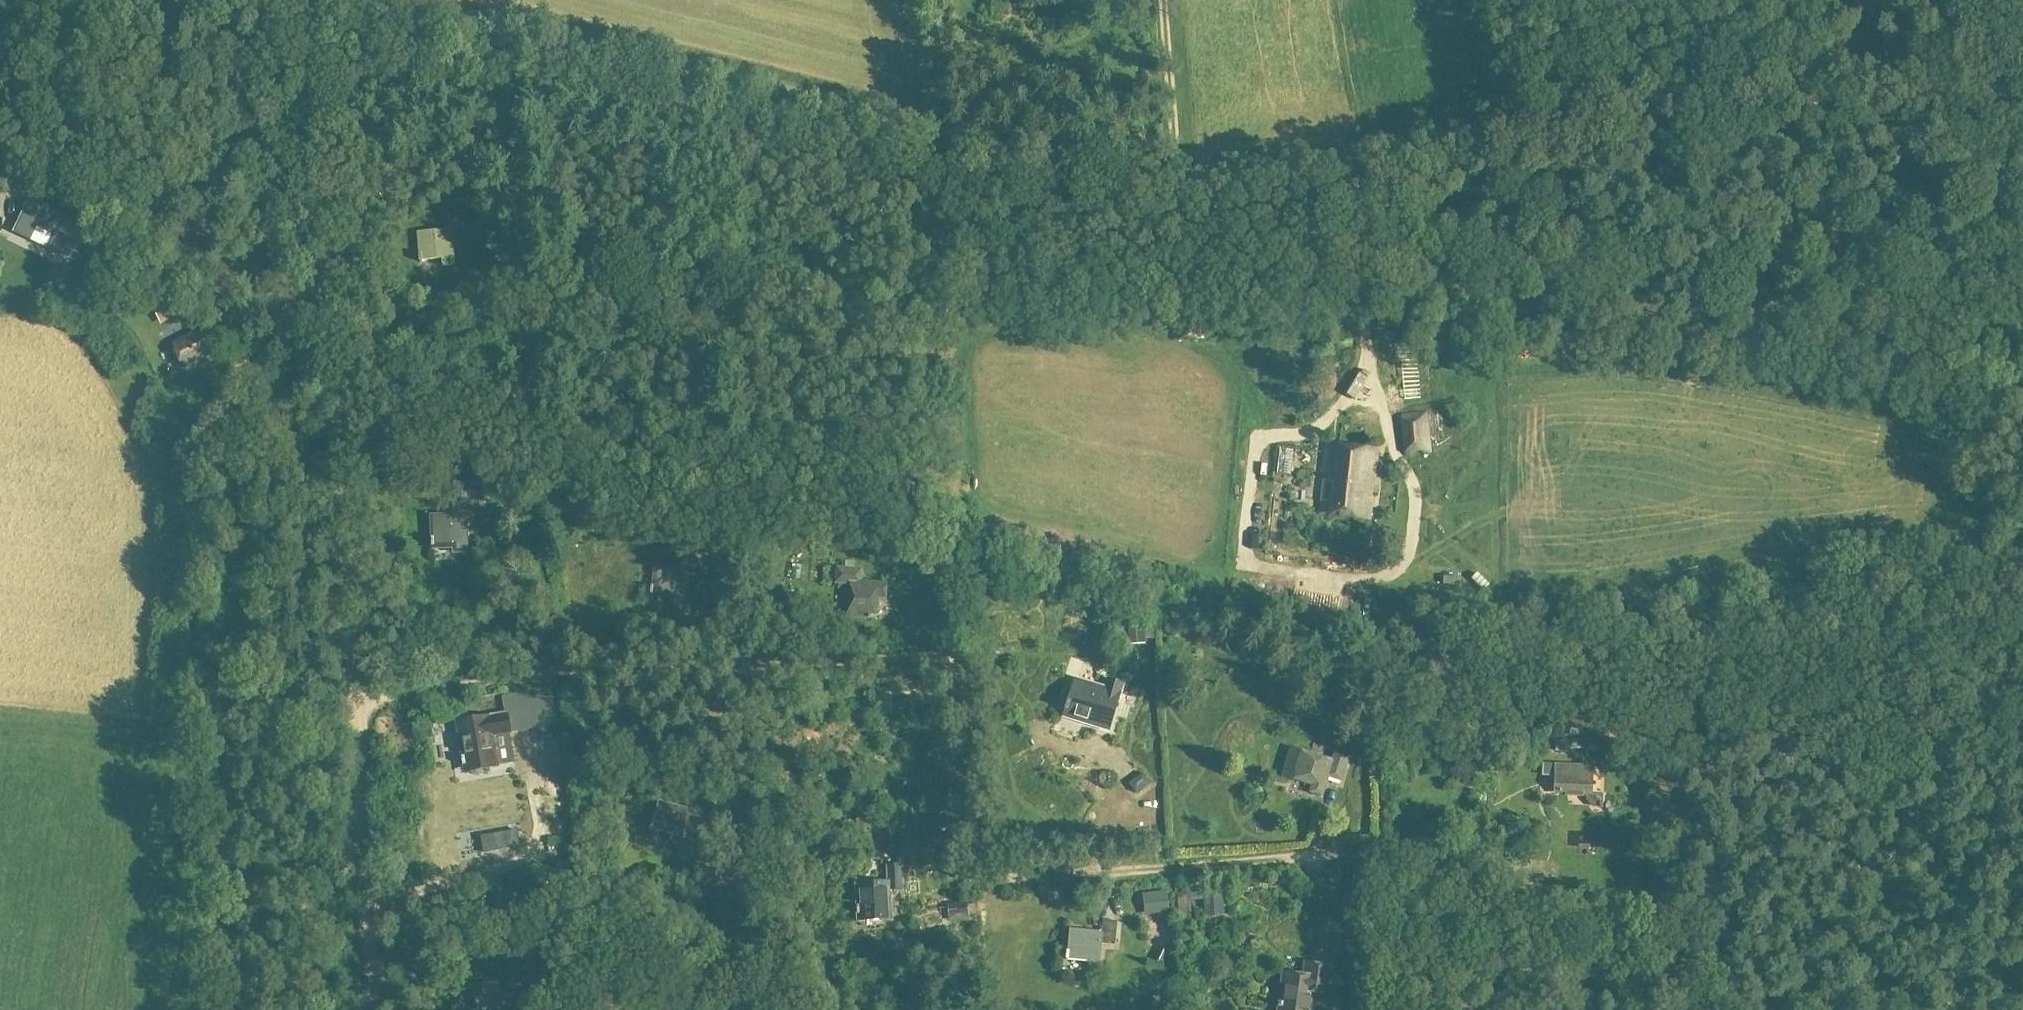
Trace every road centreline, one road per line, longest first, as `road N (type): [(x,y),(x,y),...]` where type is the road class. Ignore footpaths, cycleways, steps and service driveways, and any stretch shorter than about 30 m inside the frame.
road 1 (unclassified): [(387,0),(1175,178),(1242,176),(2022,38)]
road 2 (track): [(354,697),(898,642),(953,649),(975,870),(1380,841)]
road 3 (track): [(378,1009),(307,0)]
road 4 (track): [(1362,155),(1355,274),(1366,366)]
road 5 (track): [(1175,178),(1161,0)]

